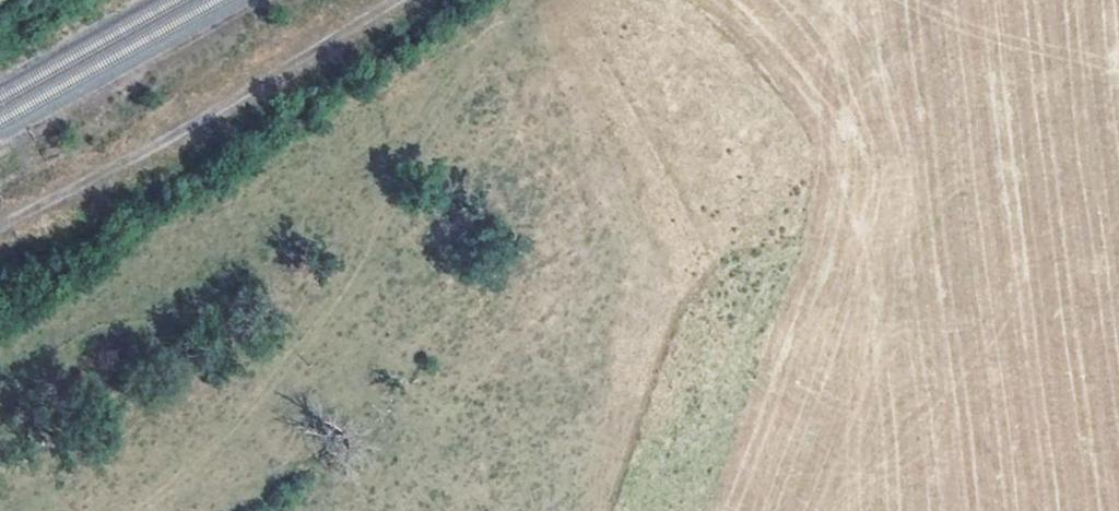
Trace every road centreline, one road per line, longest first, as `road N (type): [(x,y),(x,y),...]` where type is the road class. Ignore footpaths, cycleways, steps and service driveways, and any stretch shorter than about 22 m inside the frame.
road 1 (track): [(398,0),(9,224)]

